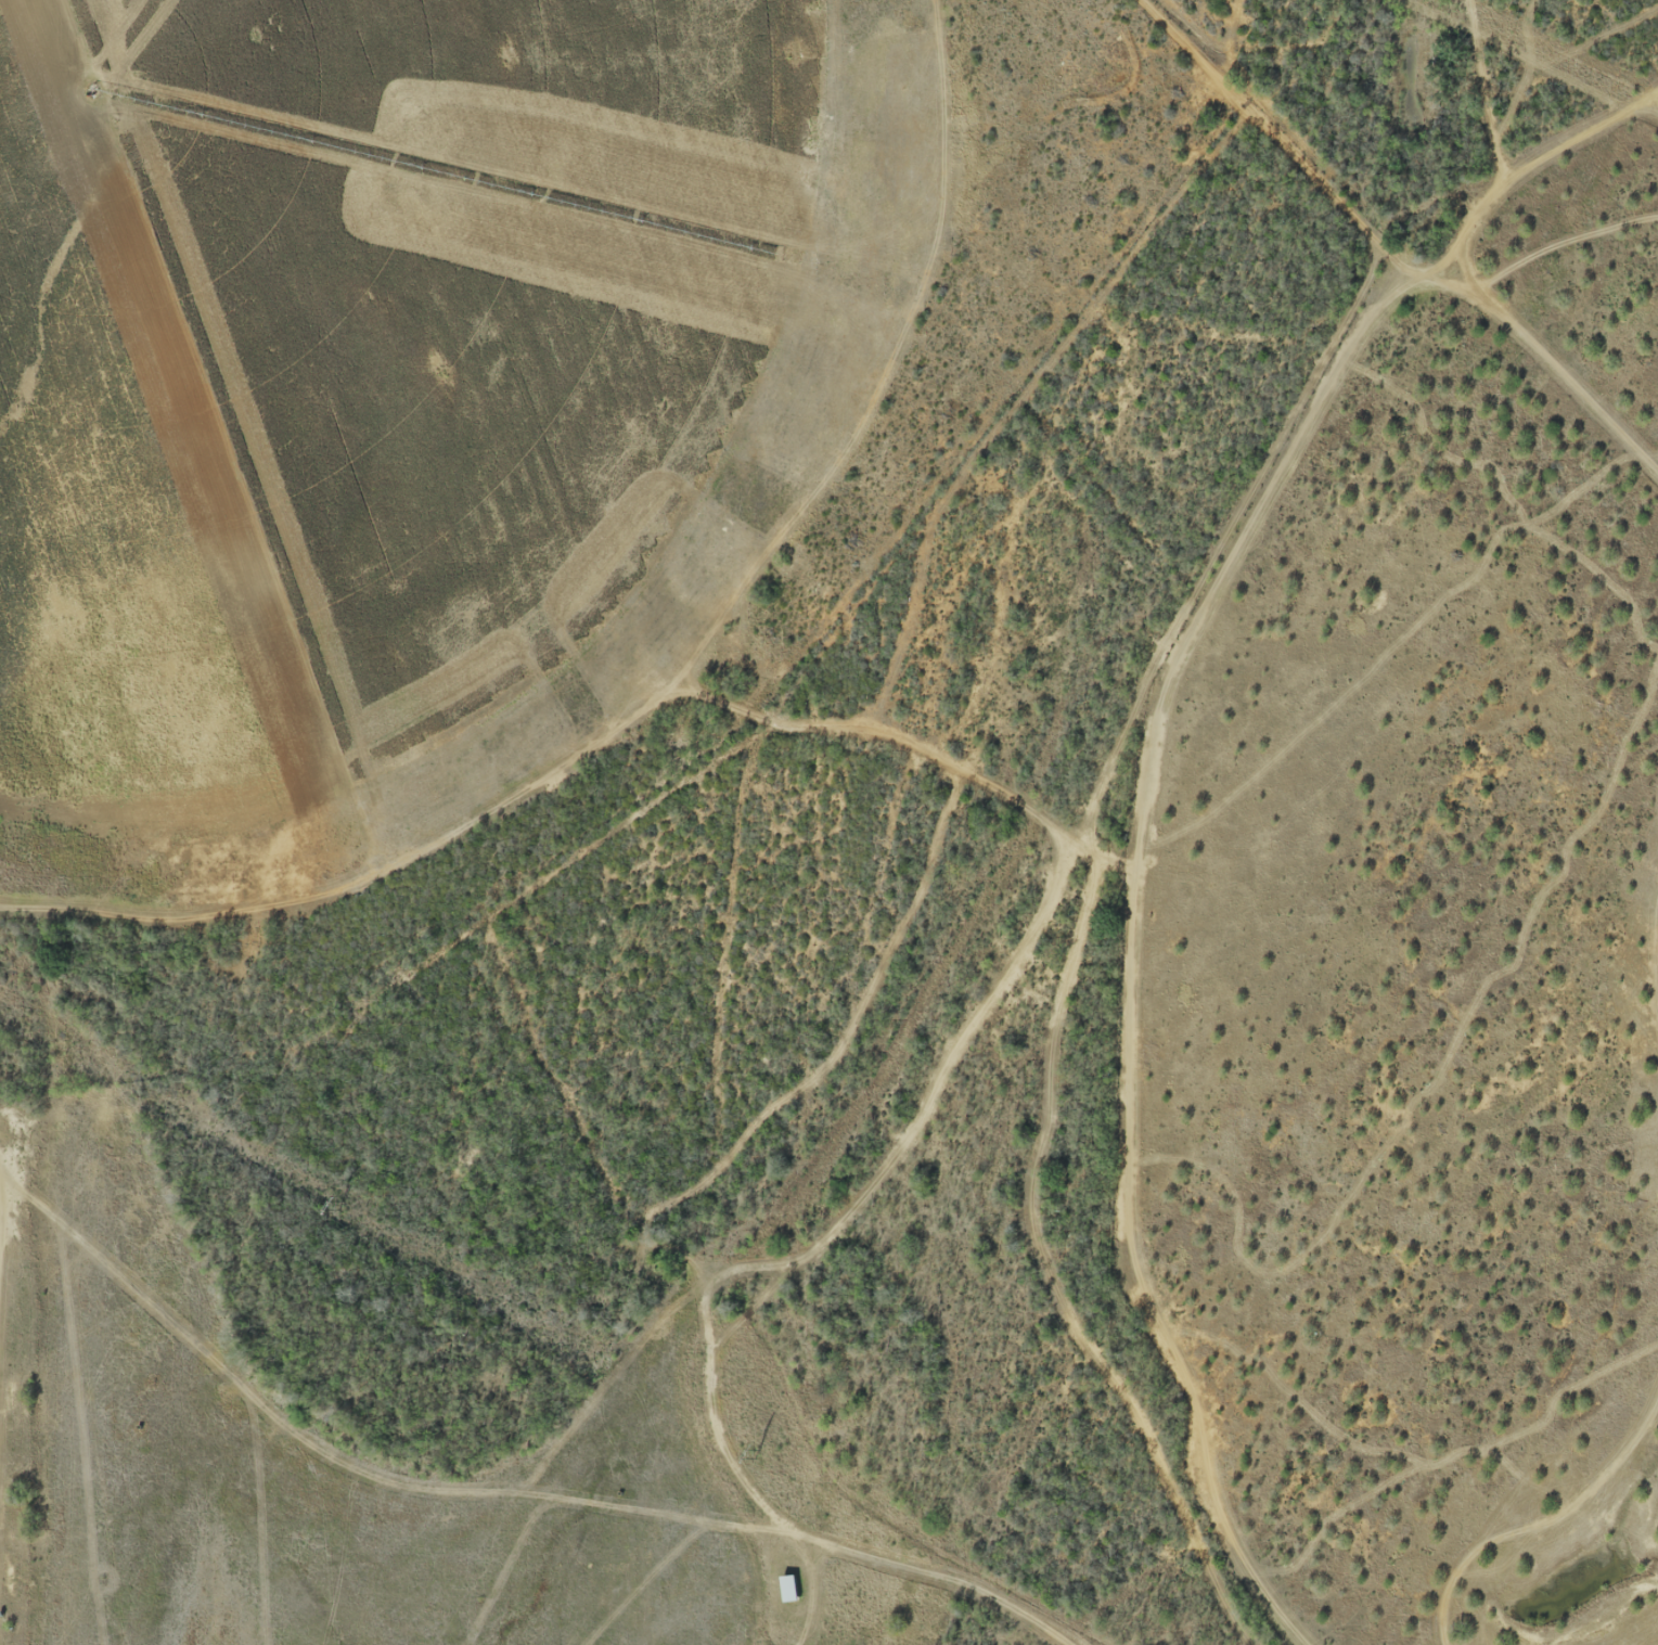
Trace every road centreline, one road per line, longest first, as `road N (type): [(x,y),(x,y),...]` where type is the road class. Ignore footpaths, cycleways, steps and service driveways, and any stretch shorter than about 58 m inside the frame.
road 1 (residential): [(1261,1644),(1130,1473),(1056,1239),(1056,1059),(1072,1028),(1072,885),(1030,826),(898,747),(783,716),(661,731),(524,810),(335,899),(200,922),(46,923),(0,912)]
road 2 (residential): [(1657,201),(1583,270),(1520,297),(1526,0)]

